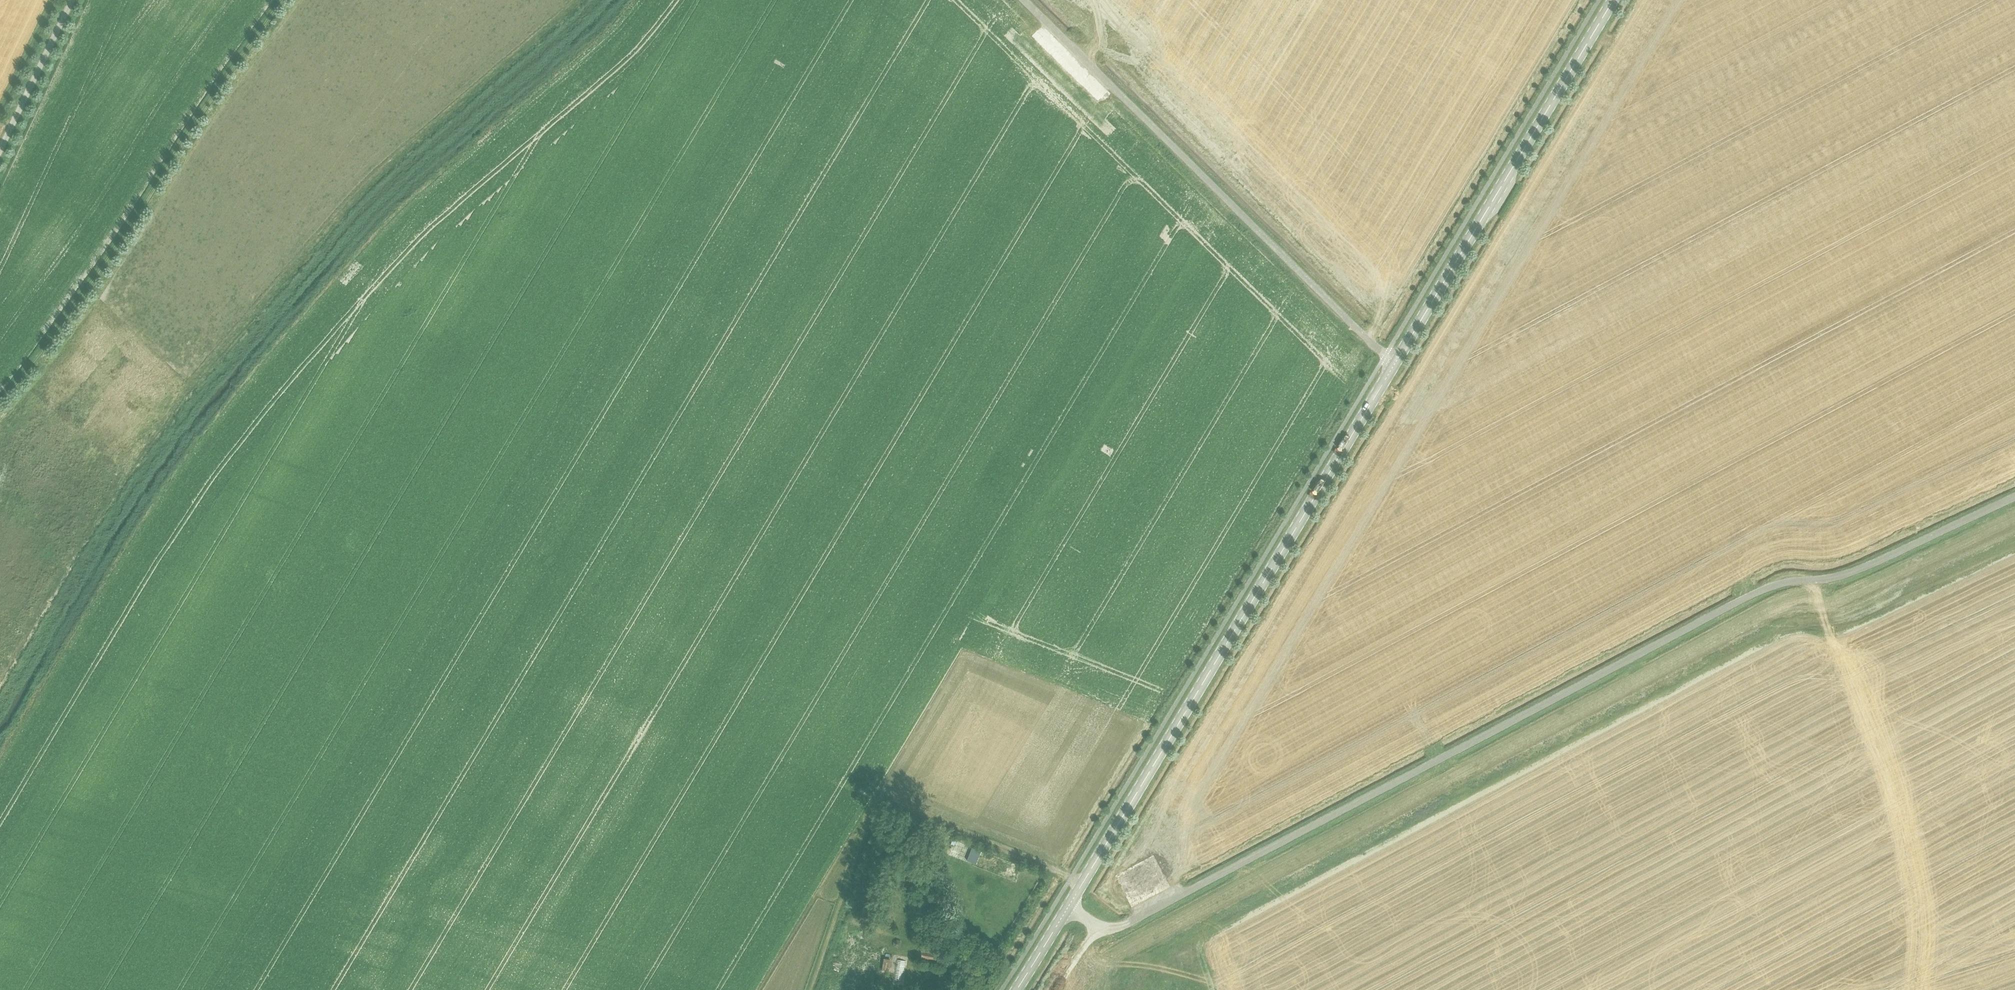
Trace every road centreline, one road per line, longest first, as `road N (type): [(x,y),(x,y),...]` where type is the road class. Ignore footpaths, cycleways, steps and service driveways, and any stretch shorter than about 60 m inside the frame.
road 1 (unclassified): [(1068,908),(1096,926),(1128,924),(1760,590),(1852,574),(2014,498)]
road 2 (secondary): [(1068,908),(1398,358)]
road 3 (unclassified): [(1398,358),(1376,368),(1378,349),(1023,0)]
road 4 (track): [(284,0),(0,404)]
road 5 (secondary): [(1398,358),(1613,0)]
road 6 (unclassified): [(0,149),(72,0)]

